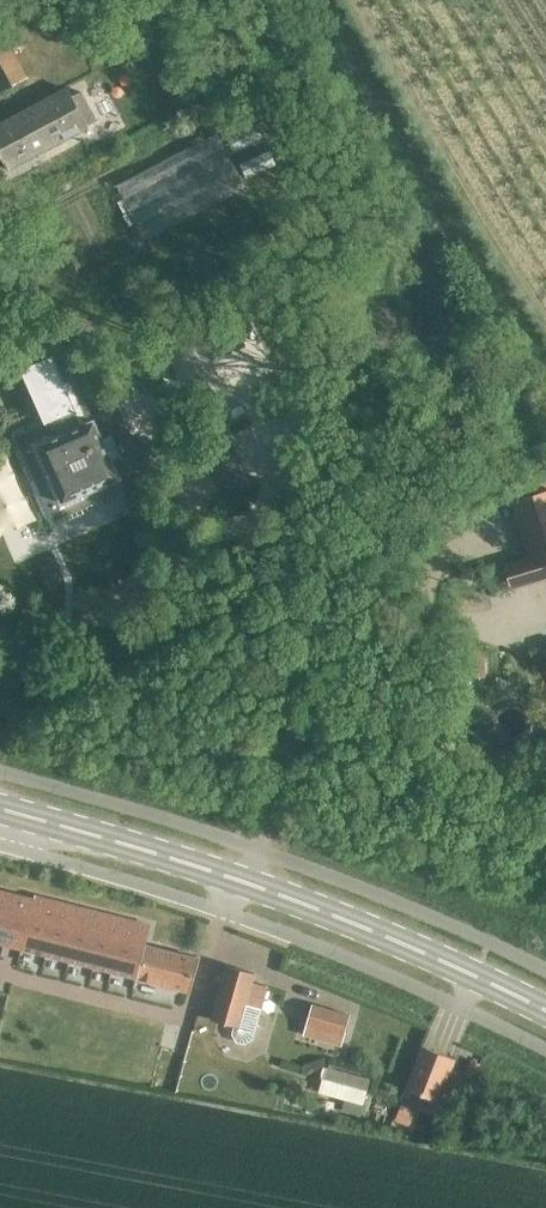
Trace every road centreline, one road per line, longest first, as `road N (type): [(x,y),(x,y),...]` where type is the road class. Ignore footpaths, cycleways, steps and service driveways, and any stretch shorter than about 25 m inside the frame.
road 1 (secondary): [(0,808),(245,882),(408,944),(545,1011)]

